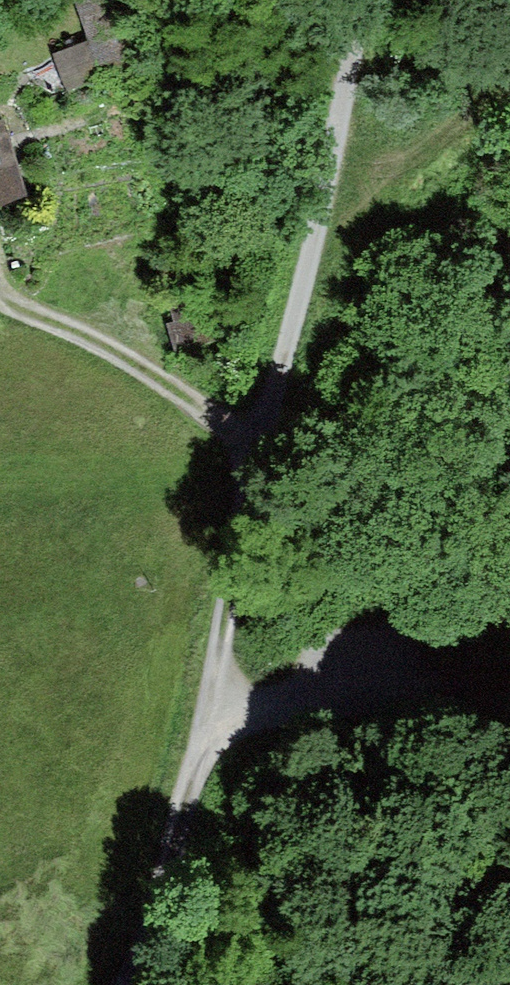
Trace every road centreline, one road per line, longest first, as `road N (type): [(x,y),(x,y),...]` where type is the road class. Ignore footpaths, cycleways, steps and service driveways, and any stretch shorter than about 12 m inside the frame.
road 1 (track): [(374,0),(320,222),(219,717),(146,955),(129,984)]
road 2 (track): [(219,717),(509,673)]
road 3 (track): [(320,222),(509,88)]

